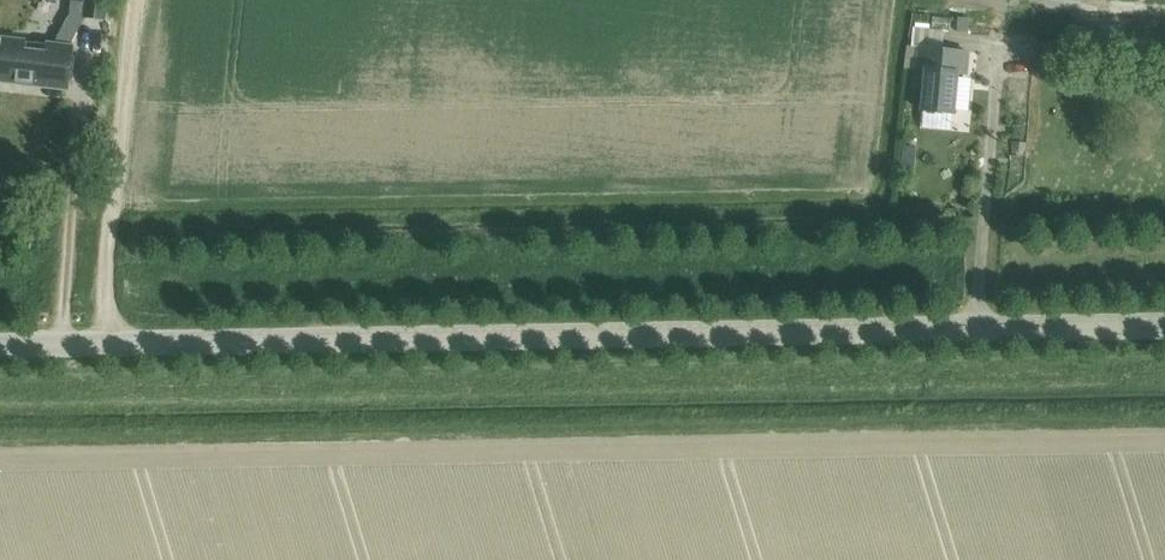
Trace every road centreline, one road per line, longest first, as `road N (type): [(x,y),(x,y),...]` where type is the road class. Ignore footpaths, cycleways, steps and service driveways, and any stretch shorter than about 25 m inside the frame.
road 1 (tertiary): [(0,349),(1164,331)]
road 2 (track): [(99,347),(136,0)]

